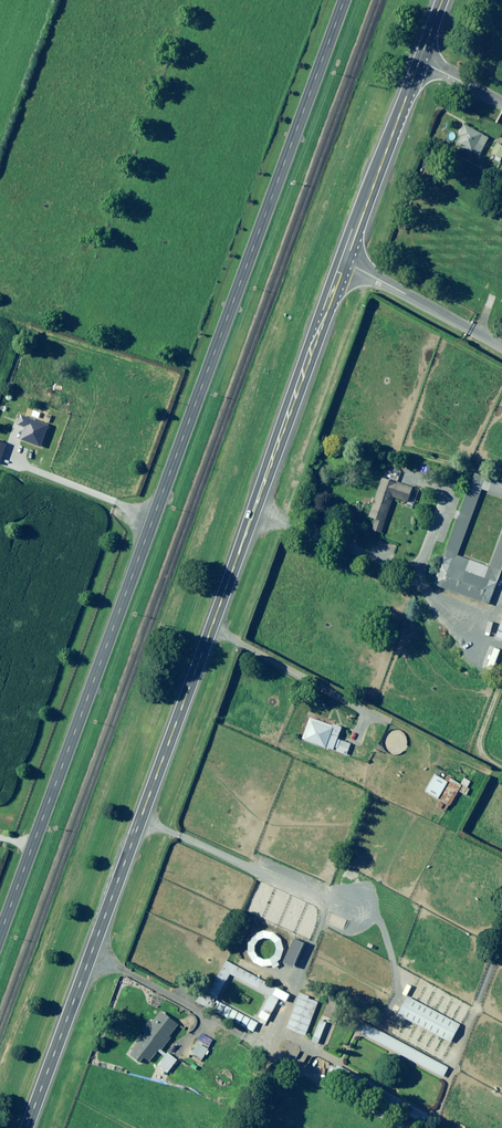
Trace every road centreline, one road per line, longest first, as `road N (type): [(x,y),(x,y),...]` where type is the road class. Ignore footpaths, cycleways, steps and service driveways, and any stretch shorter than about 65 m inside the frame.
road 1 (primary): [(29,1127),(443,0)]
road 2 (secondary): [(0,933),(345,0)]
road 3 (track): [(401,1127),(93,954)]

